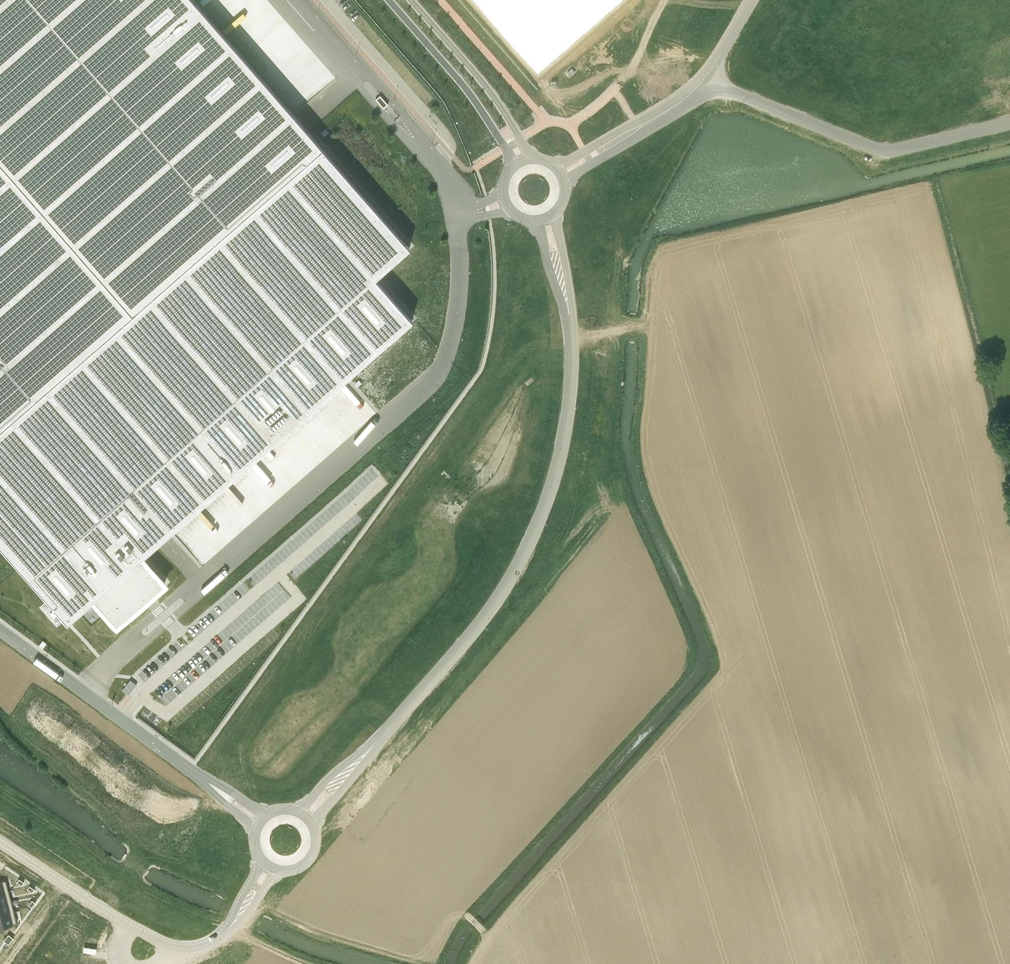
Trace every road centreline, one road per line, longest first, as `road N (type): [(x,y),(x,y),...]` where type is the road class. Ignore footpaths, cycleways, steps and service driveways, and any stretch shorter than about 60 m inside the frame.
road 1 (tertiary): [(316,827),(499,604),(547,513),(568,441),(576,377),(571,291),(553,211)]
road 2 (tertiary): [(536,219),(554,294),(559,378),(545,462),(518,542),(491,589),(300,810)]
road 3 (unclassified): [(1009,614),(895,216)]
road 4 (unclassified): [(1009,122),(887,149),(701,82)]
road 5 (tertiary): [(0,842),(123,923),(179,949),(214,941),(244,909)]
road 6 (unclassified): [(221,793),(0,629)]
road 7 (tertiary): [(389,0),(474,99),(515,166)]
road 8 (unclassified): [(807,752),(1009,703)]
road 9 (tertiary): [(532,160),(485,85),(411,0)]
road 10 (unclassified): [(313,856),(379,926),(439,963)]

